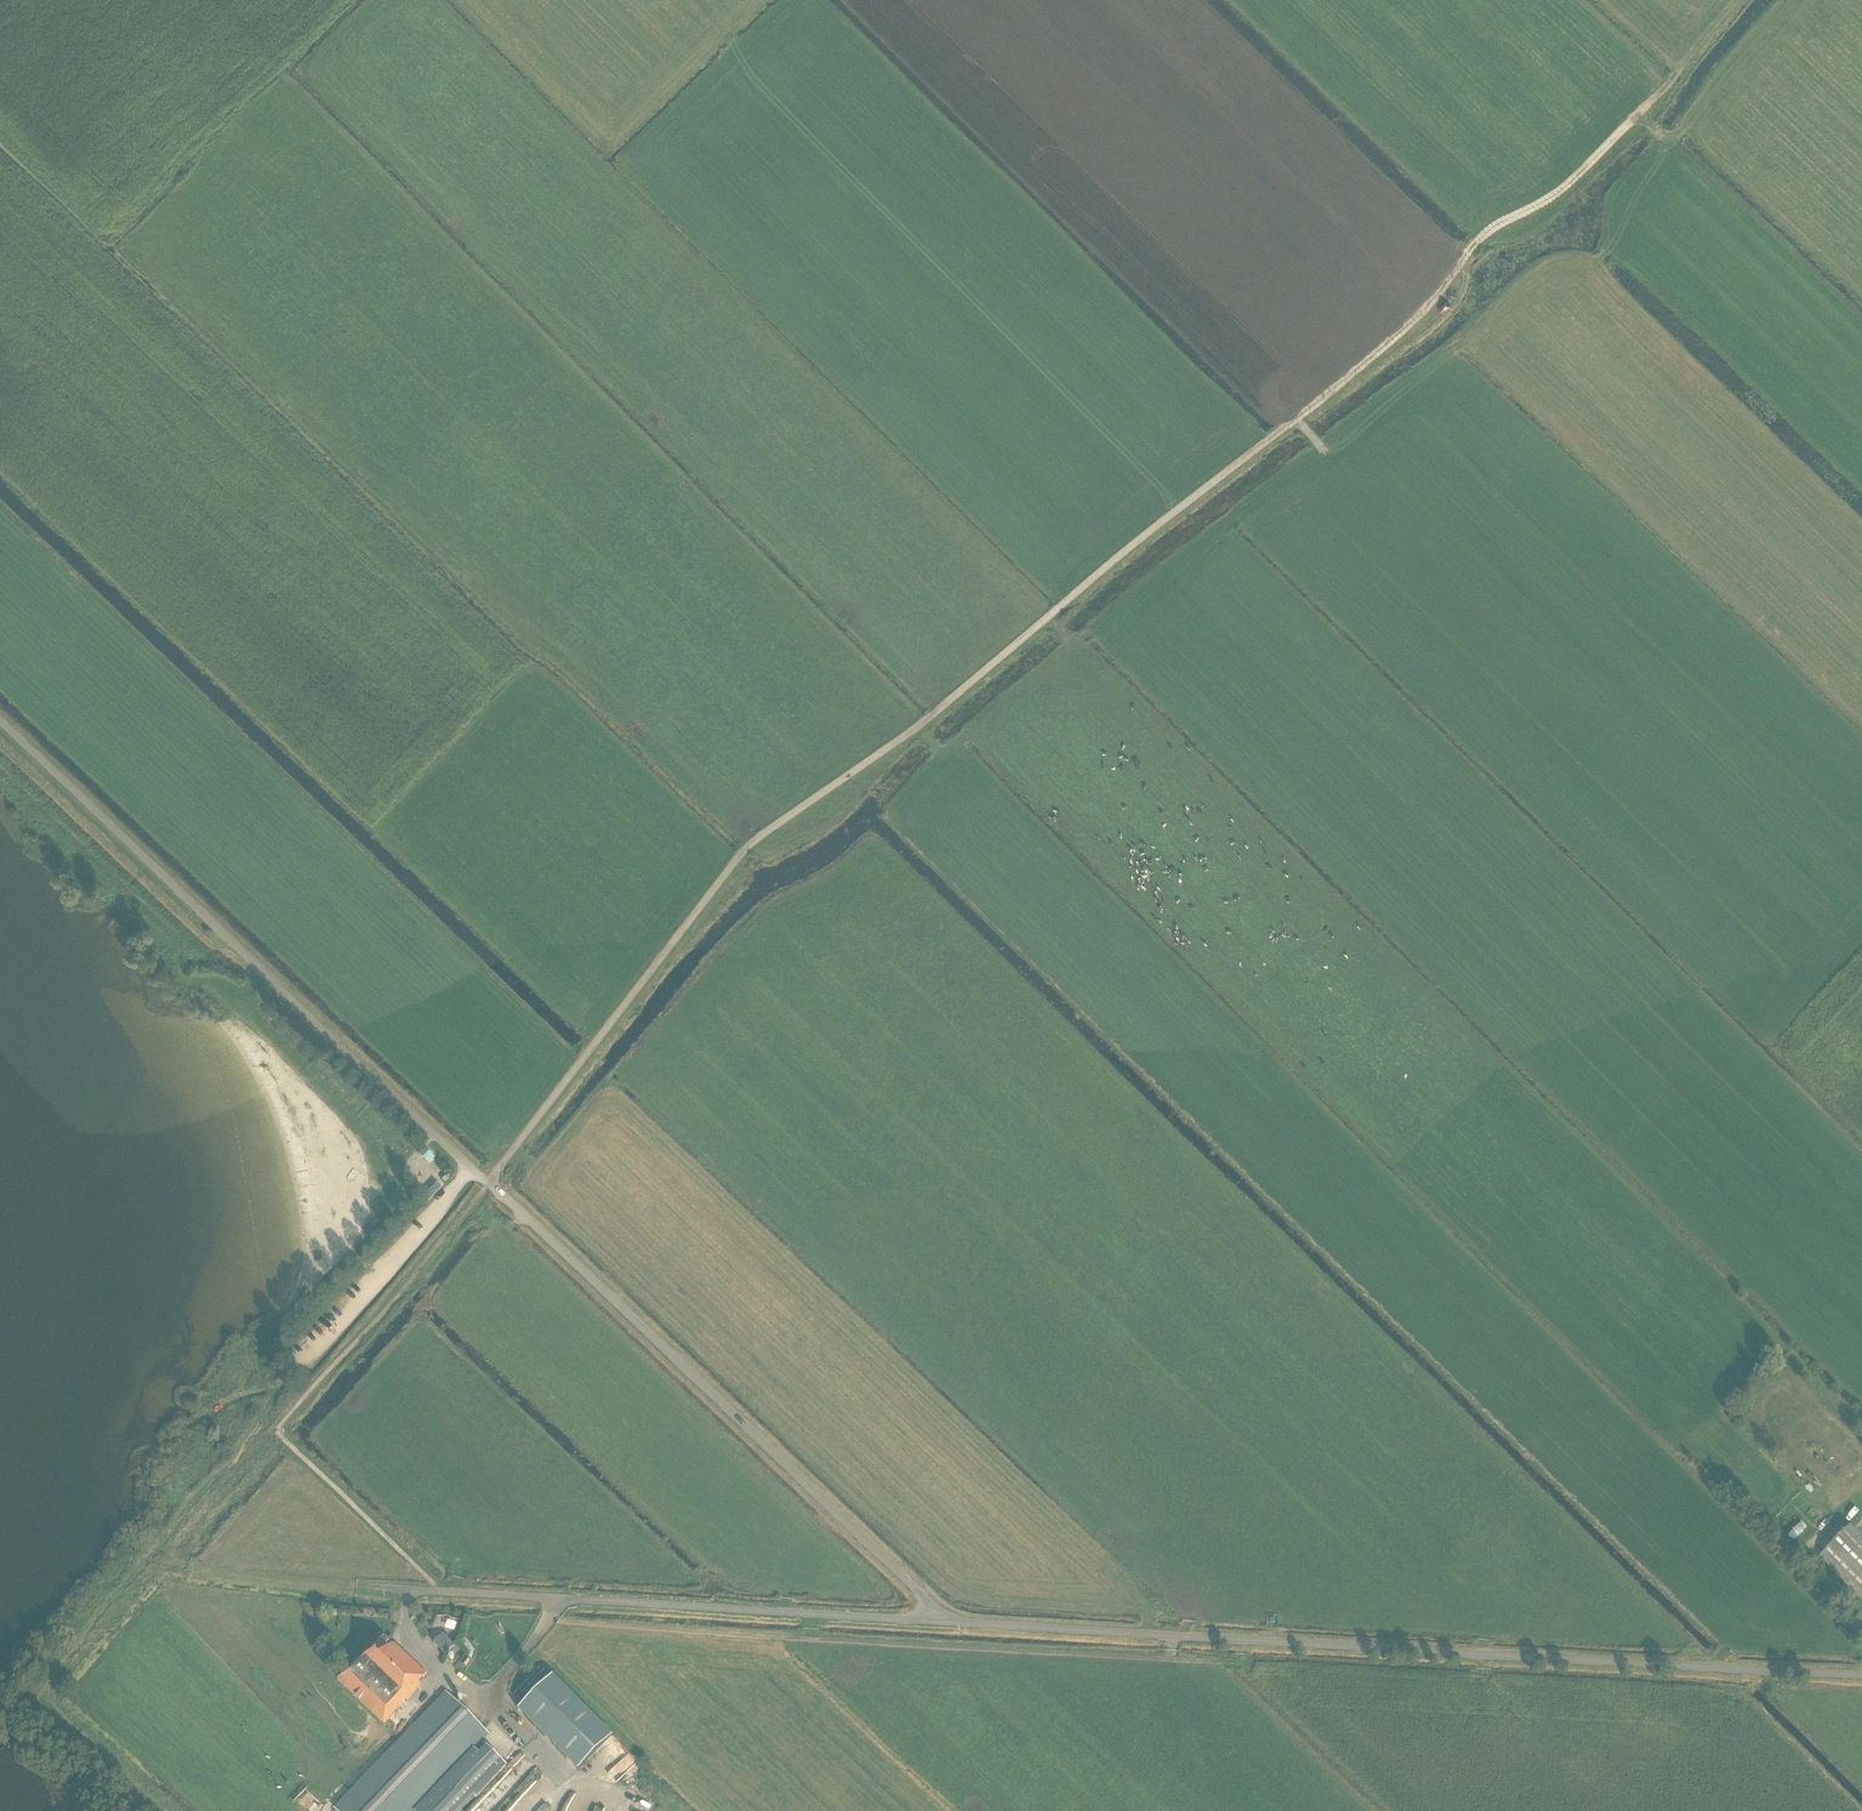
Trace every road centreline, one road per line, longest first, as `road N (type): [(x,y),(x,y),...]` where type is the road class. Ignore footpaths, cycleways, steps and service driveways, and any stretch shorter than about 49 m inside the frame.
road 1 (unclassified): [(949,1621),(0,720)]
road 2 (unclassified): [(1861,1674),(949,1621)]
road 3 (unclassified): [(949,1621),(352,1583)]
road 4 (track): [(467,1162),(435,1212),(303,1363)]

